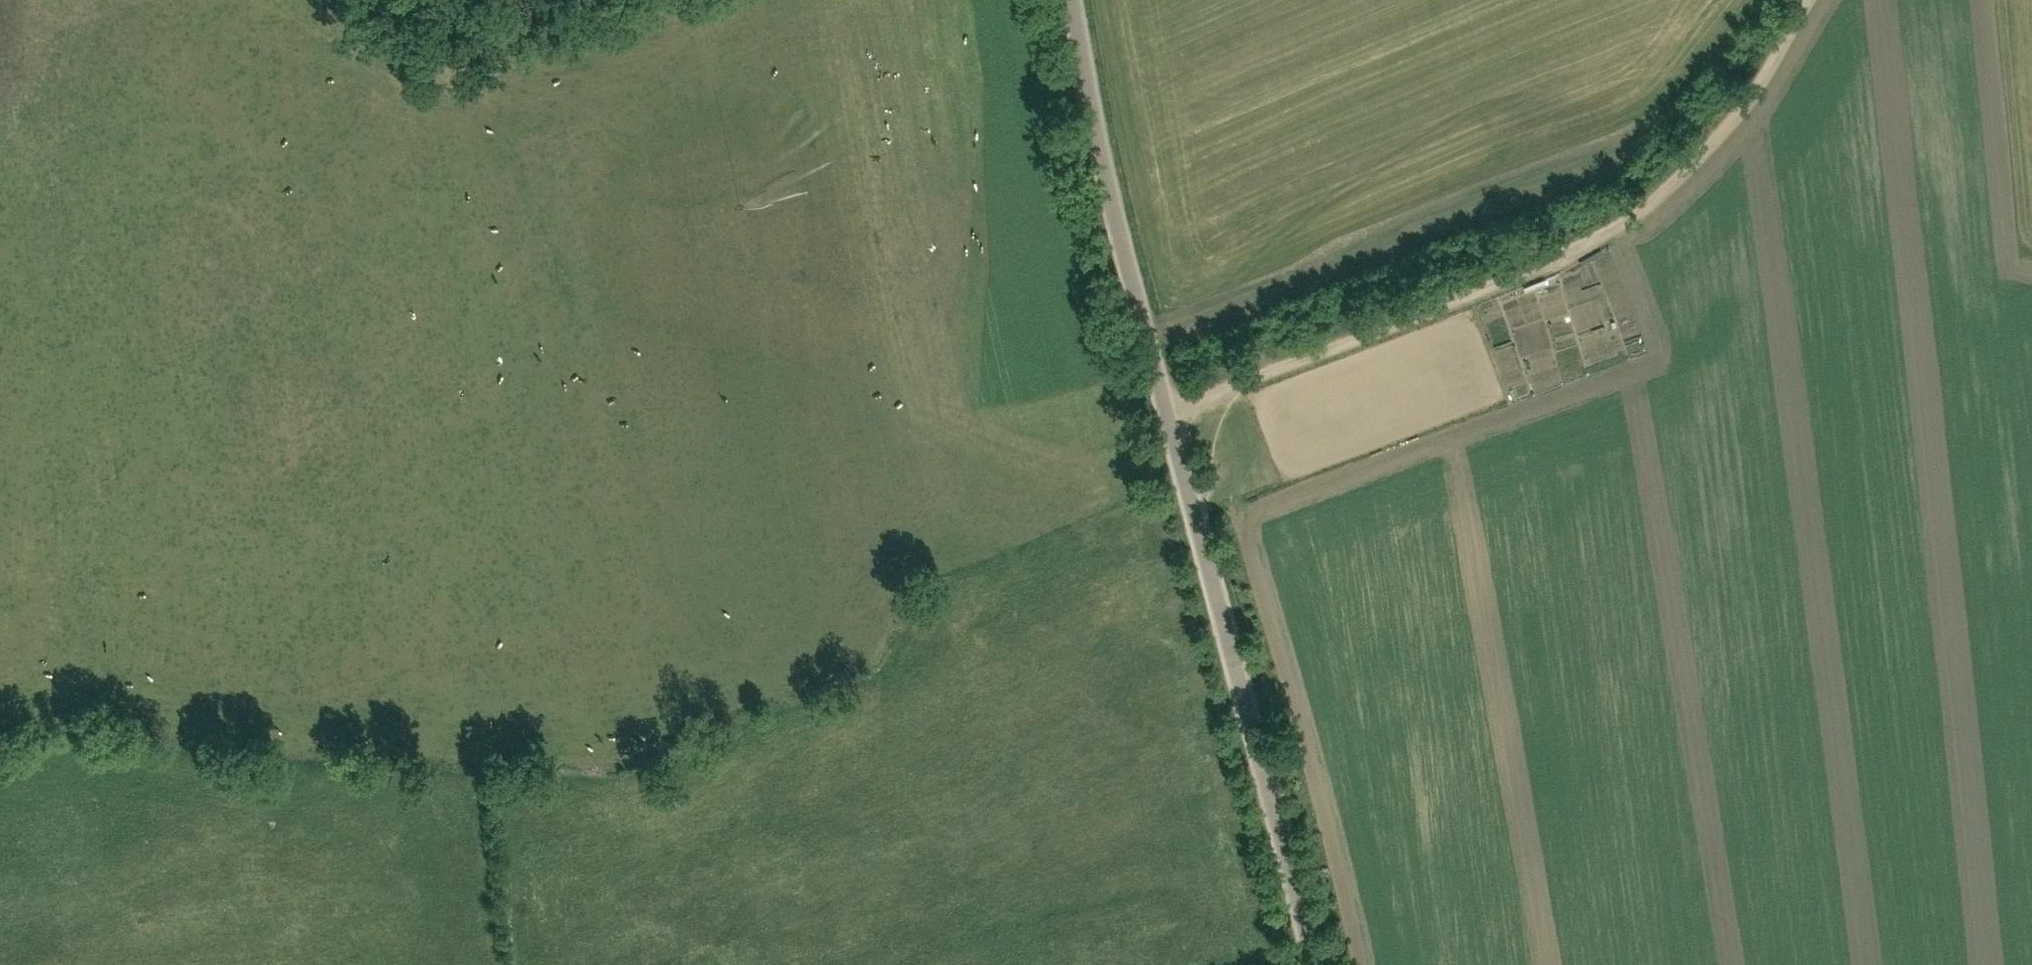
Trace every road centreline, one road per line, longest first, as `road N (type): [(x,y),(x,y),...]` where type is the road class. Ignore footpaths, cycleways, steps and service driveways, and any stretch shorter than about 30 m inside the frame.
road 1 (tertiary): [(1312,964),(1145,331),(1073,0)]
road 2 (track): [(1243,382),(1536,267),(1621,223),(1734,112),(1802,0)]

